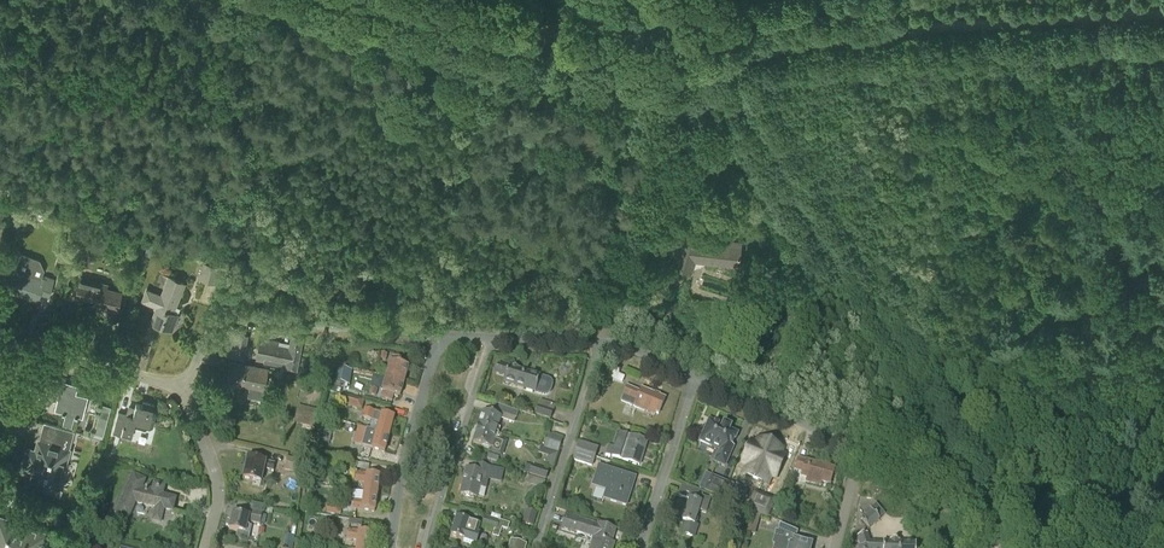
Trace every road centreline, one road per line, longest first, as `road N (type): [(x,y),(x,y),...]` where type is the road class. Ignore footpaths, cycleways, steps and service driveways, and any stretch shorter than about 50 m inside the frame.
road 1 (track): [(967,500),(726,56)]
road 2 (track): [(722,47),(1163,17)]
road 3 (unclassified): [(442,335),(233,311),(218,320),(182,388)]
road 4 (track): [(692,50),(610,44),(437,0)]
road 5 (unclassified): [(426,547),(492,336)]
road 6 (unclassified): [(390,547),(403,465),(442,335)]
road 7 (unclassified): [(535,547),(600,341)]
road 8 (unclassified): [(861,451),(696,375)]
road 9 (unclassified): [(639,547),(696,375)]
road 10 (unclassified): [(205,547),(217,481),(182,388)]
road 11 (unclassified): [(182,388),(27,347)]

